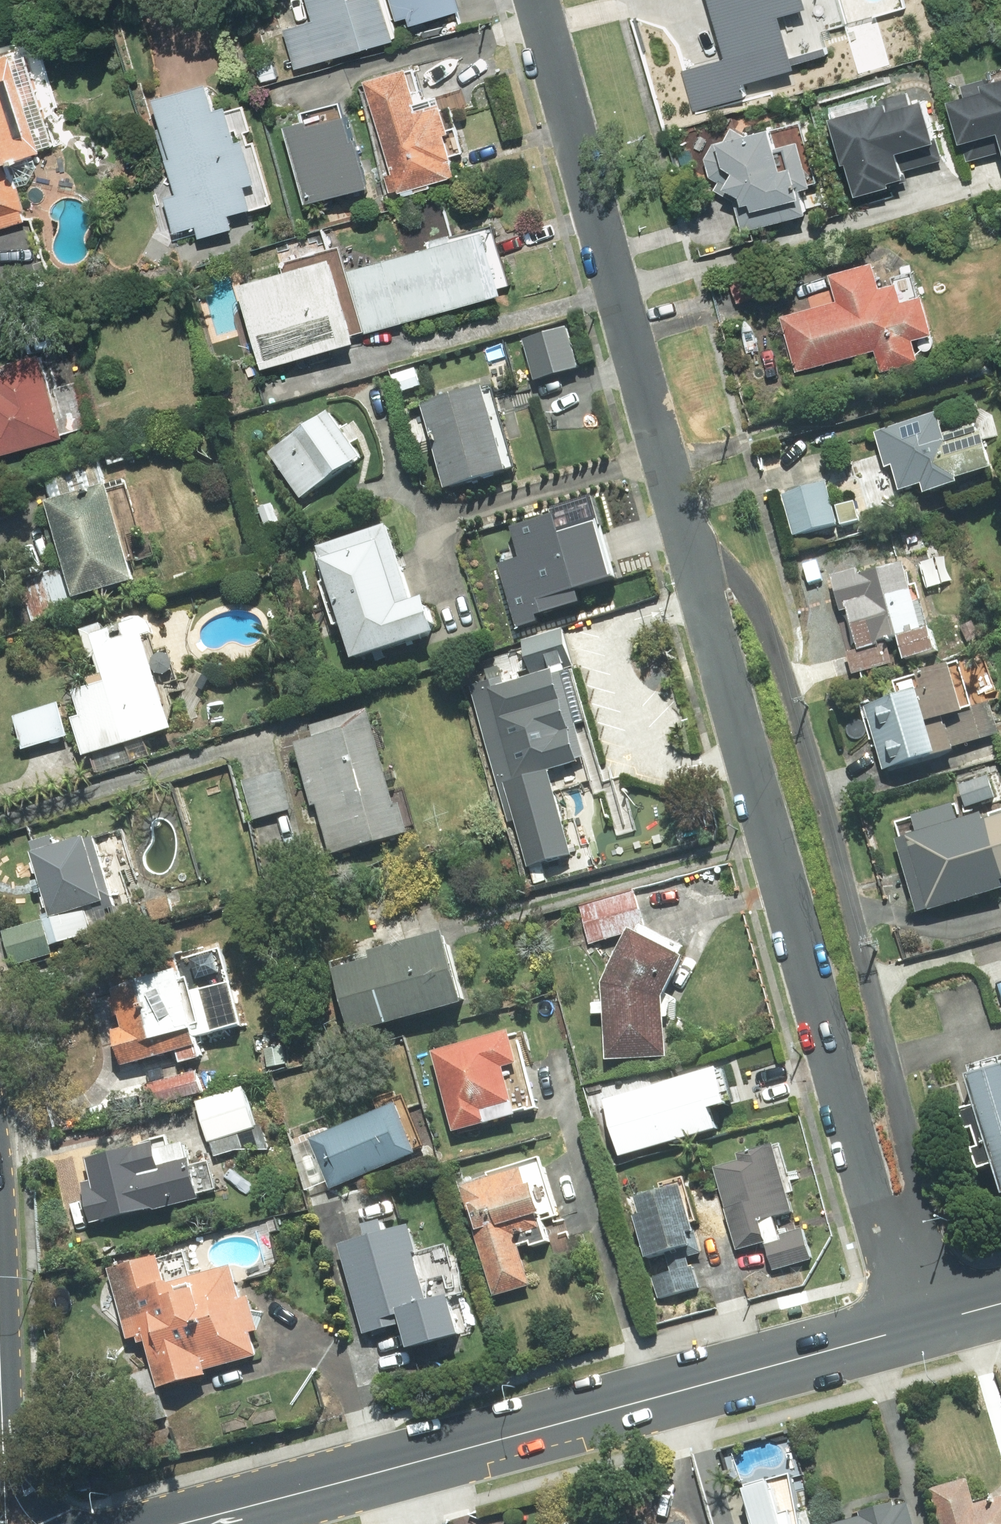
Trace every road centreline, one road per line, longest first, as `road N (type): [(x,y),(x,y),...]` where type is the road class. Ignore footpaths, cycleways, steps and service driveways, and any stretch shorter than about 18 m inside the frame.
road 1 (residential): [(920,1325),(539,0)]
road 2 (secondary): [(920,1325),(183,1523)]

